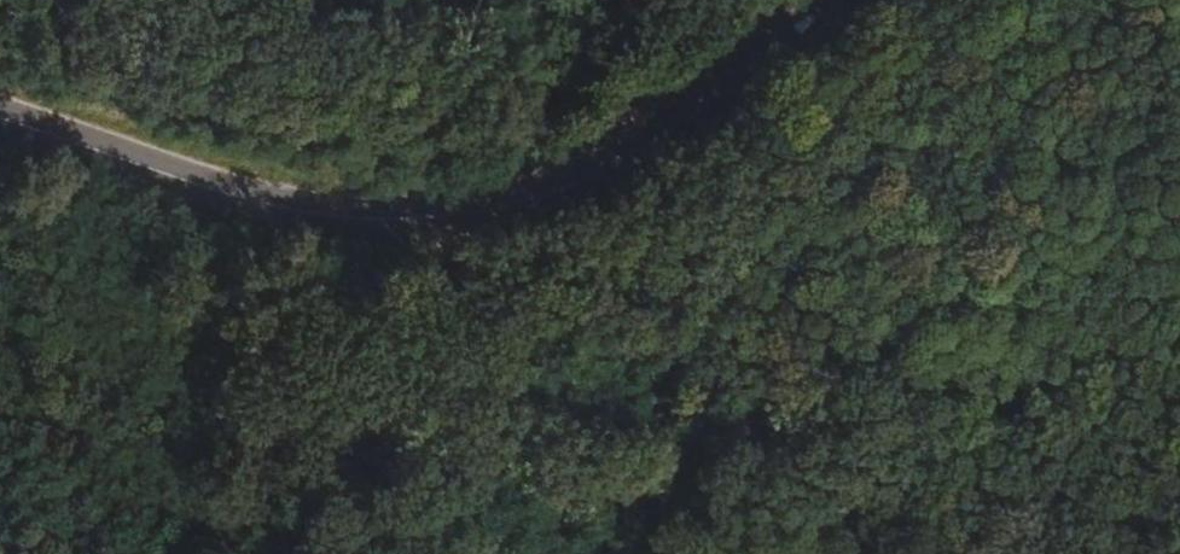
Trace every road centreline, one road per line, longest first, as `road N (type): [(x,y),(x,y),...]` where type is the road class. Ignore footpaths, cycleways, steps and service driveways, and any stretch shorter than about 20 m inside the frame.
road 1 (track): [(961,0),(747,204),(712,333),(752,407),(1179,553)]
road 2 (secondary): [(0,123),(251,209),(415,218),(583,172),(741,65),(814,0)]
road 3 (track): [(415,218),(463,274),(557,308),(752,407)]

